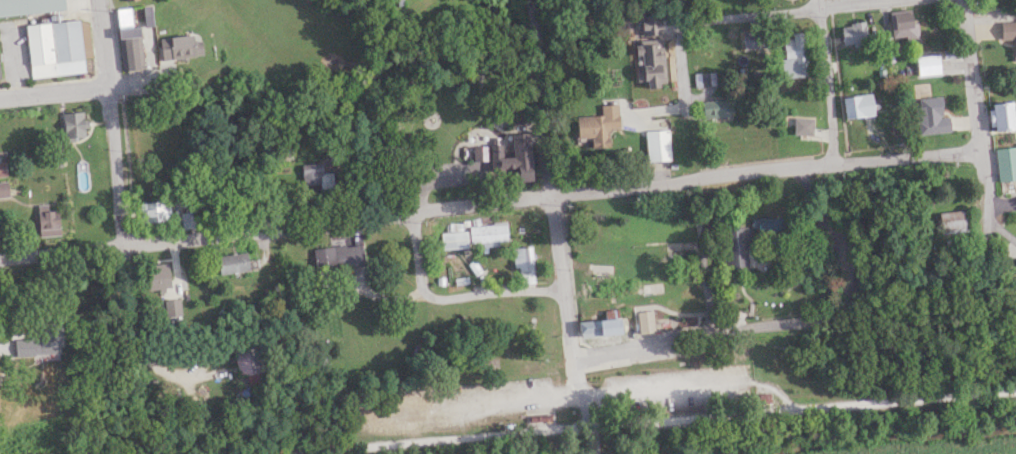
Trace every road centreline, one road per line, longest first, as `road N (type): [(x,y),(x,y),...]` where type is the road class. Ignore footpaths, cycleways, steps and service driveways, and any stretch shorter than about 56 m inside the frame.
road 1 (residential): [(0,259),(548,195)]
road 2 (residential): [(548,195),(983,149)]
road 3 (residential): [(576,361),(716,330),(831,317),(842,308)]
road 4 (residential): [(588,428),(548,195)]
road 5 (residential): [(412,216),(422,300),(562,288)]
road 6 (residential): [(676,28),(881,0)]
road 7 (residential): [(548,195),(528,0)]
road 8 (residential): [(989,178),(961,0)]
road 9 (residential): [(836,164),(818,0)]
road 10 (residential): [(125,245),(108,88)]
road 11 (residential): [(797,167),(841,253),(850,287),(842,308)]

